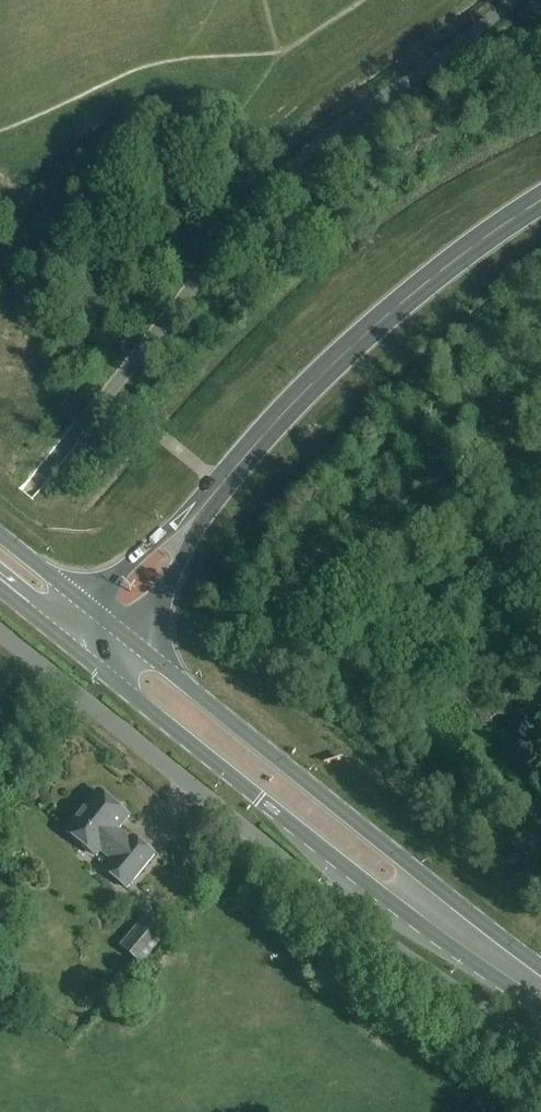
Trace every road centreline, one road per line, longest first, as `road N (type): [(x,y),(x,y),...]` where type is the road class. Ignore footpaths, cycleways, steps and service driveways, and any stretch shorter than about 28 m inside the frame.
road 1 (residential): [(0,633),(377,935),(540,1046)]
road 2 (secondary): [(77,652),(320,850),(540,1014)]
road 3 (secondary): [(540,967),(129,639)]
road 4 (secondary): [(540,198),(427,282),(290,409),(193,515)]
road 5 (secondary): [(129,639),(188,547),(193,515)]
road 6 (secondary): [(193,515),(89,607)]

